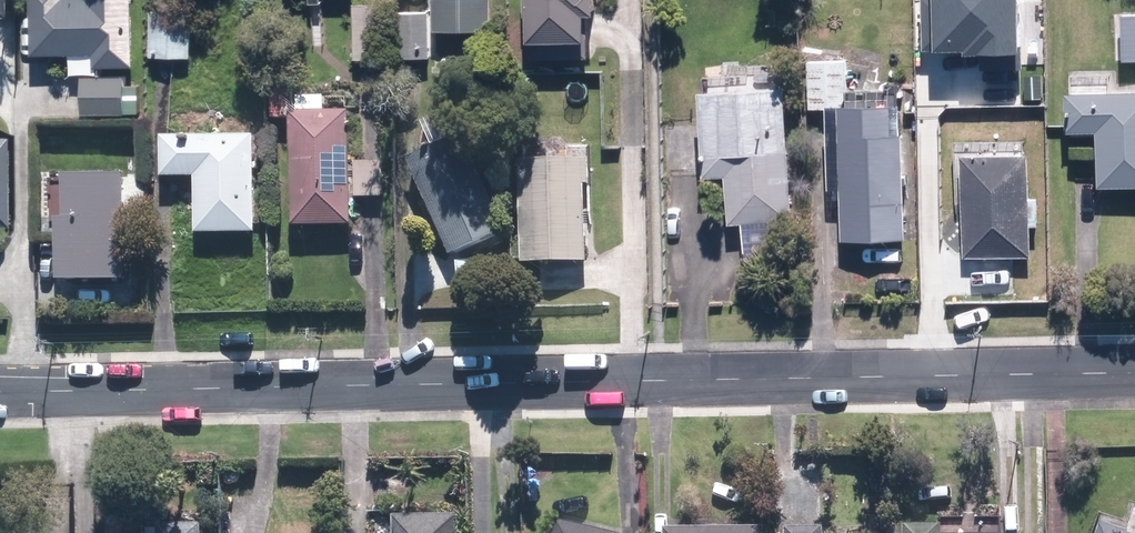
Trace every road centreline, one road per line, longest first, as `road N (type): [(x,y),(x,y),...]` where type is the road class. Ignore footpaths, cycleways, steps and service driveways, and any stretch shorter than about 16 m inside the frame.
road 1 (tertiary): [(0,394),(1134,375)]

